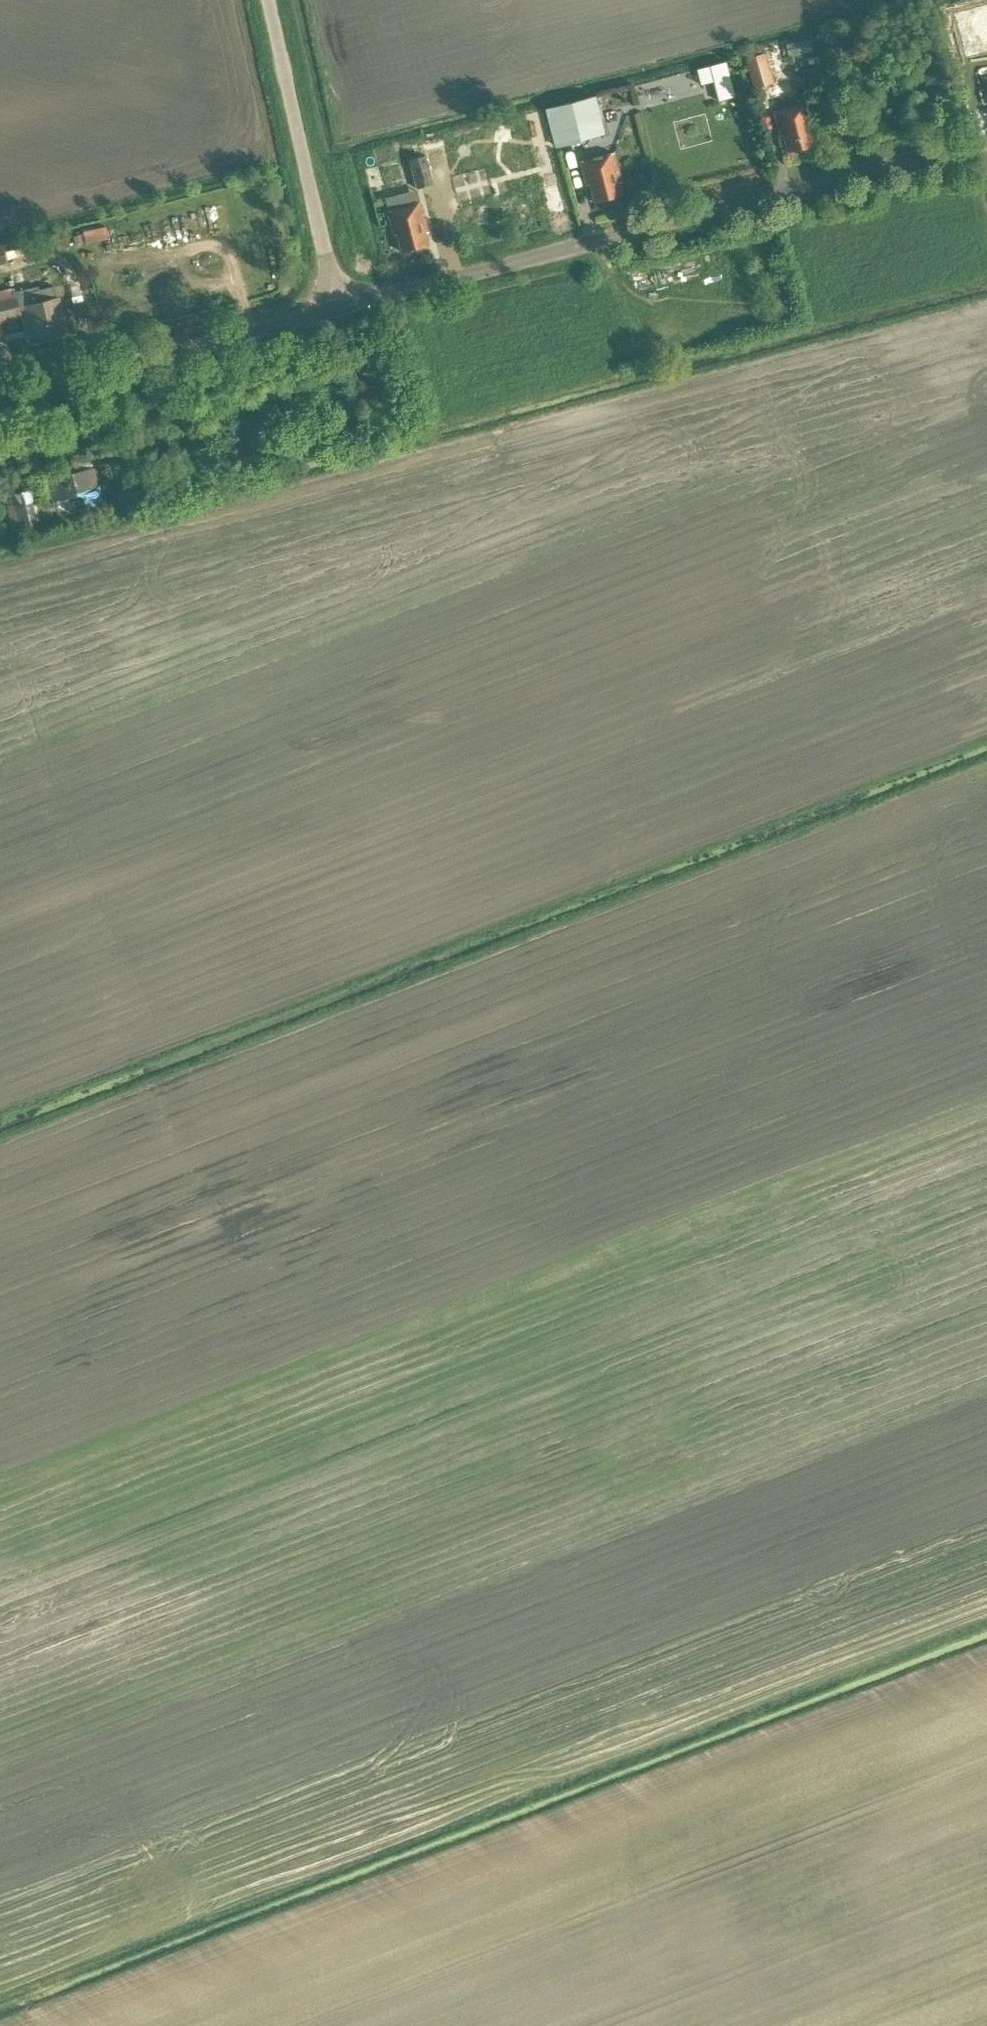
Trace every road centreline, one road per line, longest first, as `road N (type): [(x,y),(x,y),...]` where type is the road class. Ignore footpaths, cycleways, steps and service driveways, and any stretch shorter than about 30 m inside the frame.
road 1 (unclassified): [(337,309),(986,144)]
road 2 (unclassified): [(0,398),(337,309)]
road 3 (unclassified): [(337,309),(265,0)]

